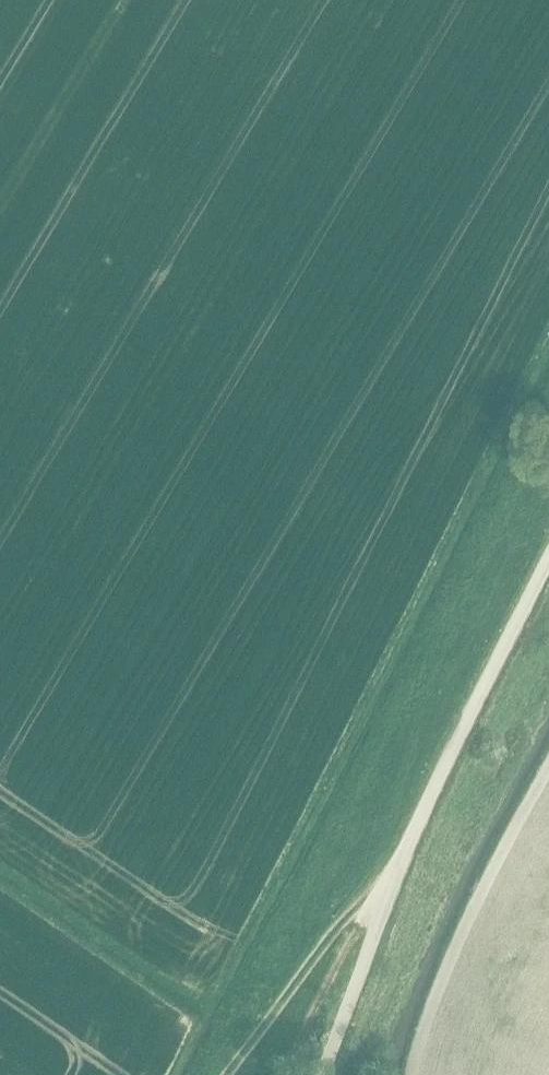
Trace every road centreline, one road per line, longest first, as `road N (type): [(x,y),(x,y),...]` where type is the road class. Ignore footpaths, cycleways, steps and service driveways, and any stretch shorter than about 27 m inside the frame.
road 1 (unclassified): [(319,1074),(371,928),(548,561)]
road 2 (track): [(383,903),(350,909),(231,1074)]
road 3 (track): [(383,903),(362,921),(285,1074)]

